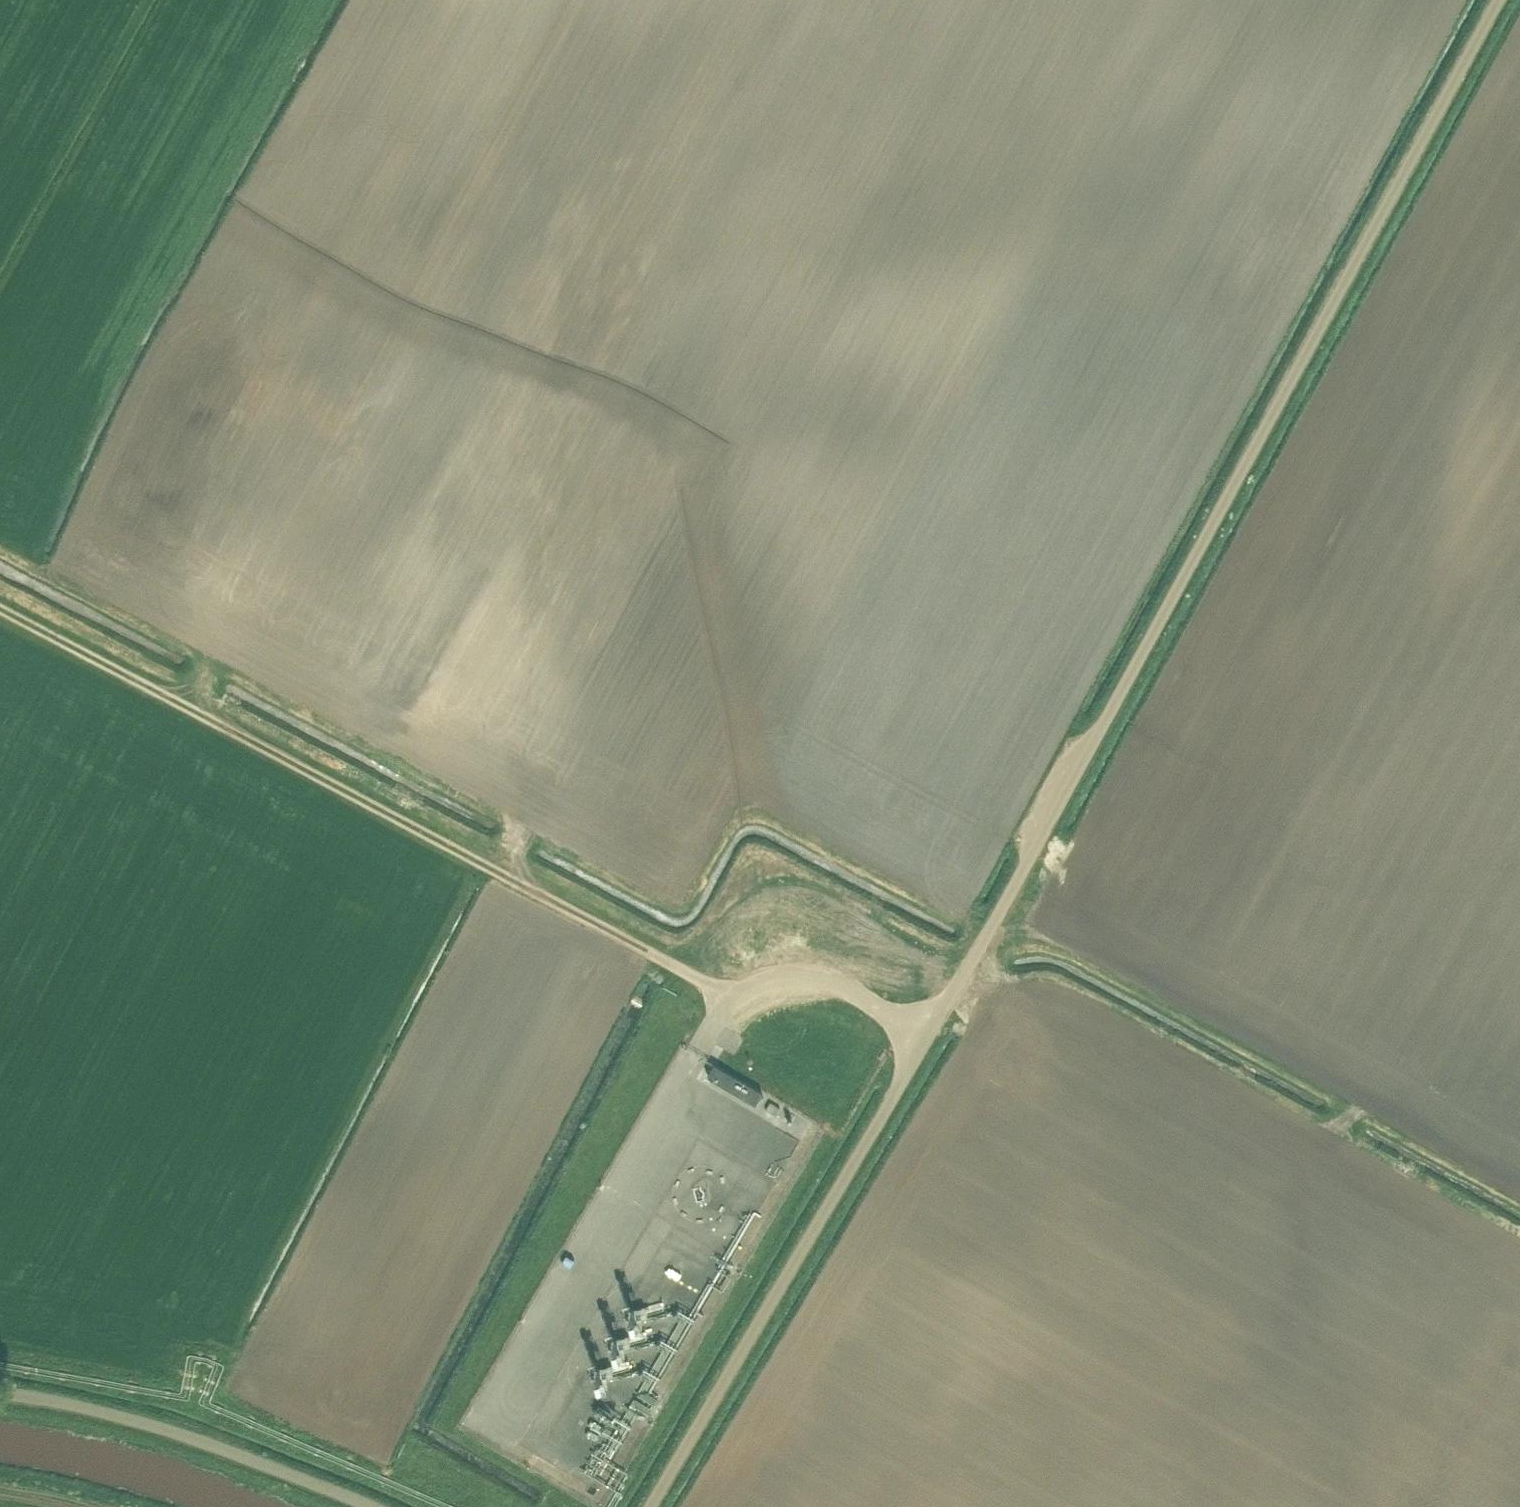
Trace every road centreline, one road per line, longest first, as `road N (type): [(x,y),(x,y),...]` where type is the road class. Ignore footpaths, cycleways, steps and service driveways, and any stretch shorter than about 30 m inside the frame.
road 1 (unclassified): [(648,1506),(961,977),(1497,0)]
road 2 (track): [(0,609),(649,950)]
road 3 (unclassified): [(0,1391),(167,1428),(376,1506)]
road 4 (track): [(0,1480),(119,1506)]

